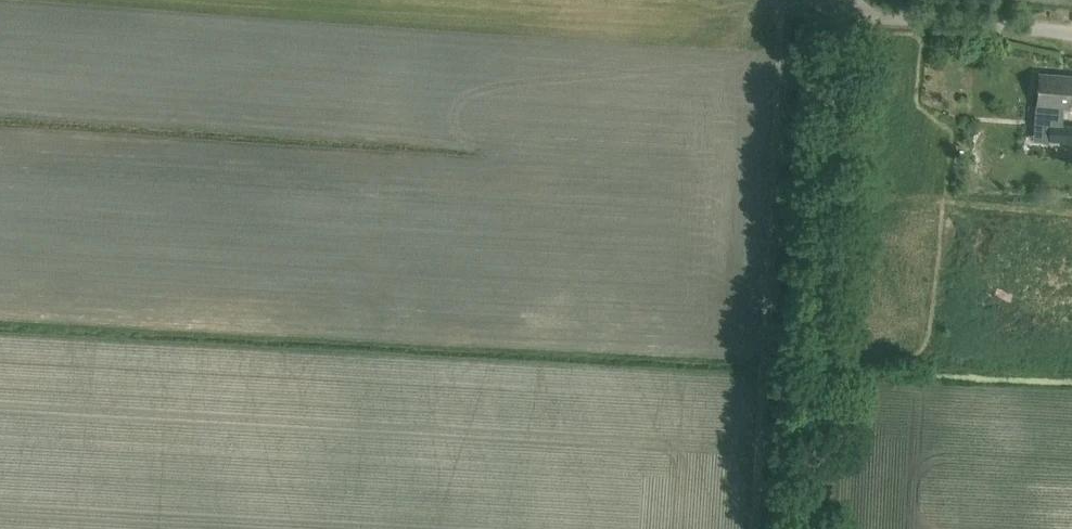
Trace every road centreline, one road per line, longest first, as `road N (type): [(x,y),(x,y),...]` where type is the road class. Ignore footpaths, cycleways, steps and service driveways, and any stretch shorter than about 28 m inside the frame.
road 1 (unclassified): [(809,528),(838,0)]

